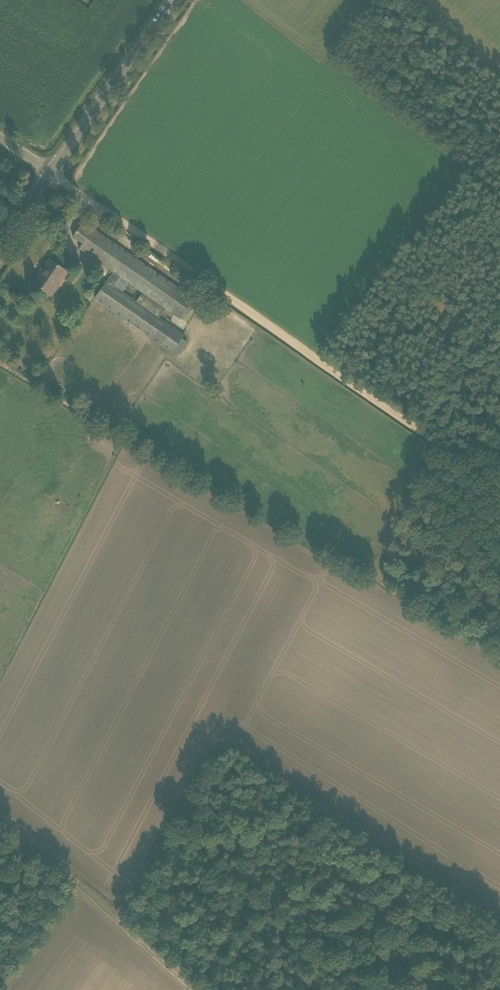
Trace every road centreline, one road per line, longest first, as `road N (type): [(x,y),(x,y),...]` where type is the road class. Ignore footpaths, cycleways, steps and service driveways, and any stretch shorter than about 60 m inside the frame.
road 1 (track): [(47,179),(499,481)]
road 2 (track): [(204,989),(0,814)]
road 3 (tertiary): [(47,179),(173,0)]

